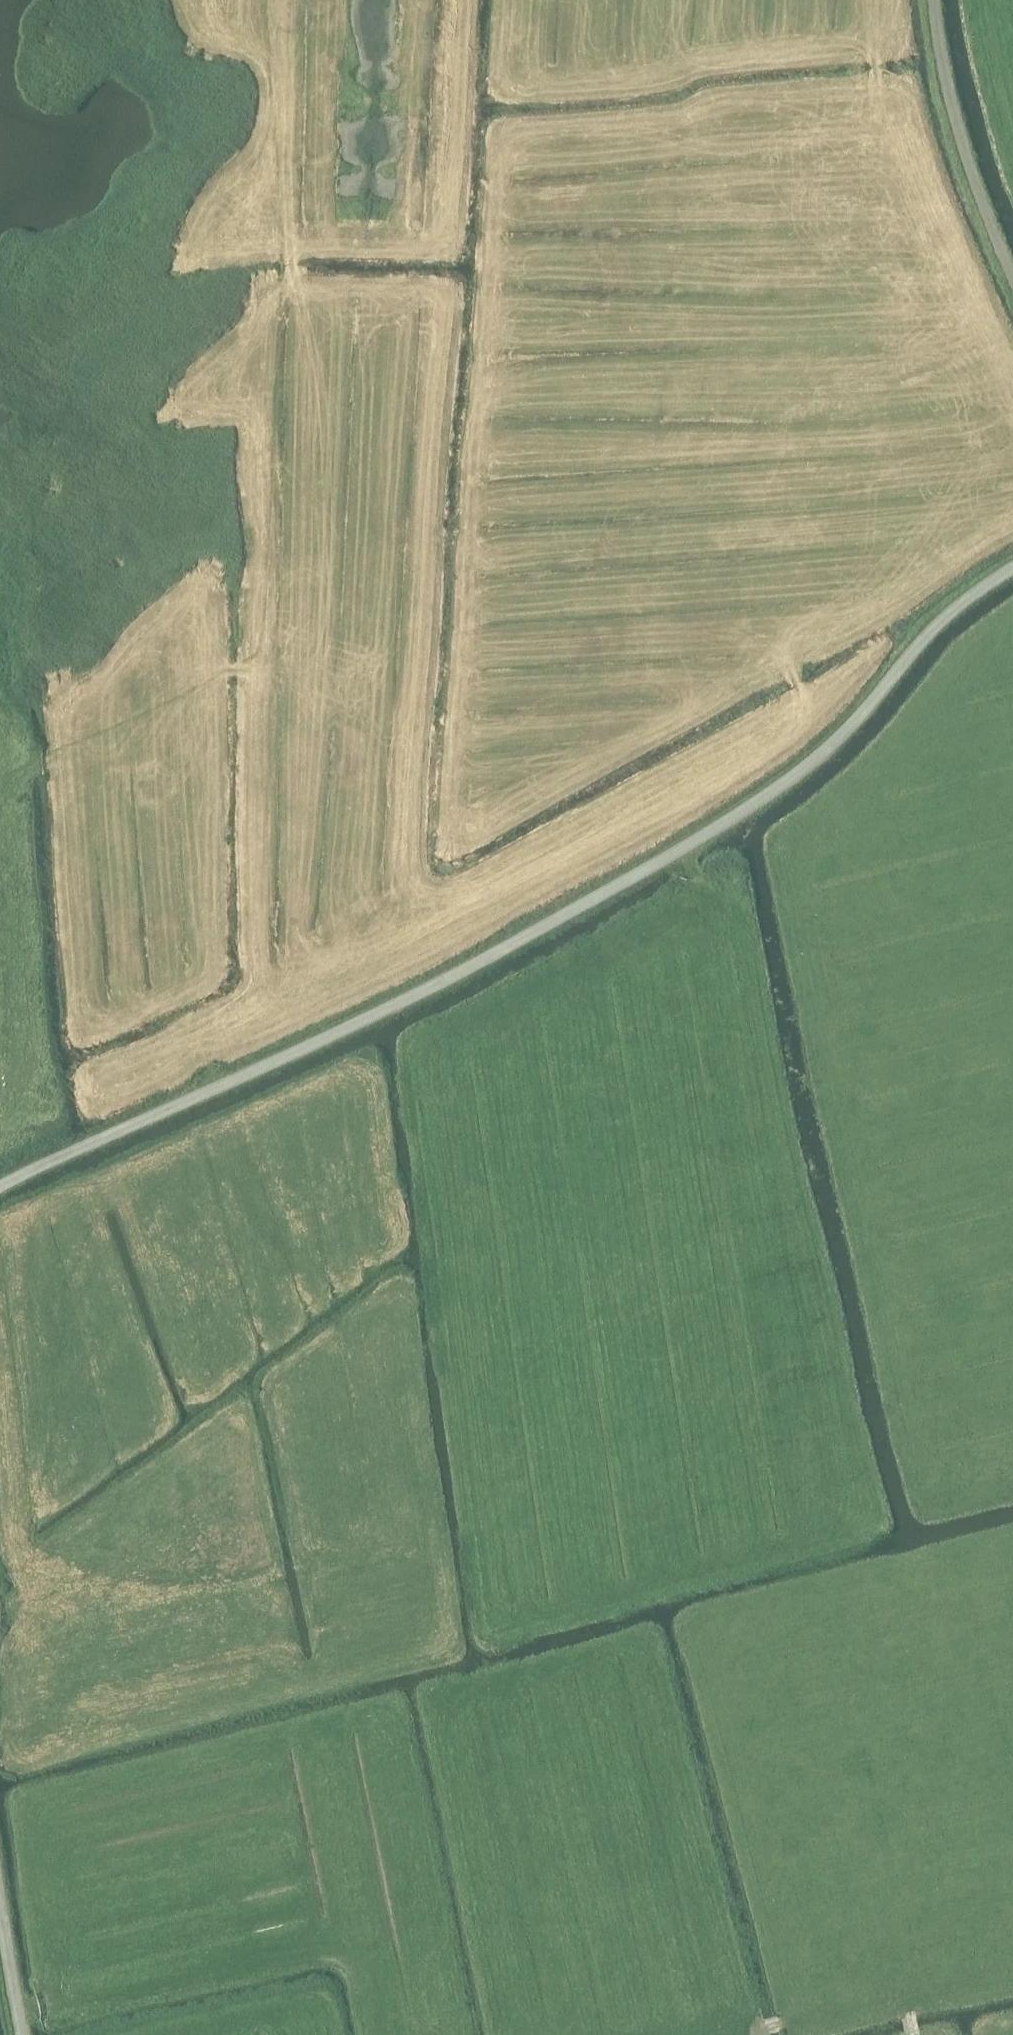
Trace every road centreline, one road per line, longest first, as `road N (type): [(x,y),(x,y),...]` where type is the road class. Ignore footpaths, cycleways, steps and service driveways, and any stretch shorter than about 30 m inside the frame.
road 1 (unclassified): [(0,1188),(460,977),(695,841),(839,745),(943,617),(1012,568)]
road 2 (unclassified): [(1012,283),(970,172),(934,0)]

